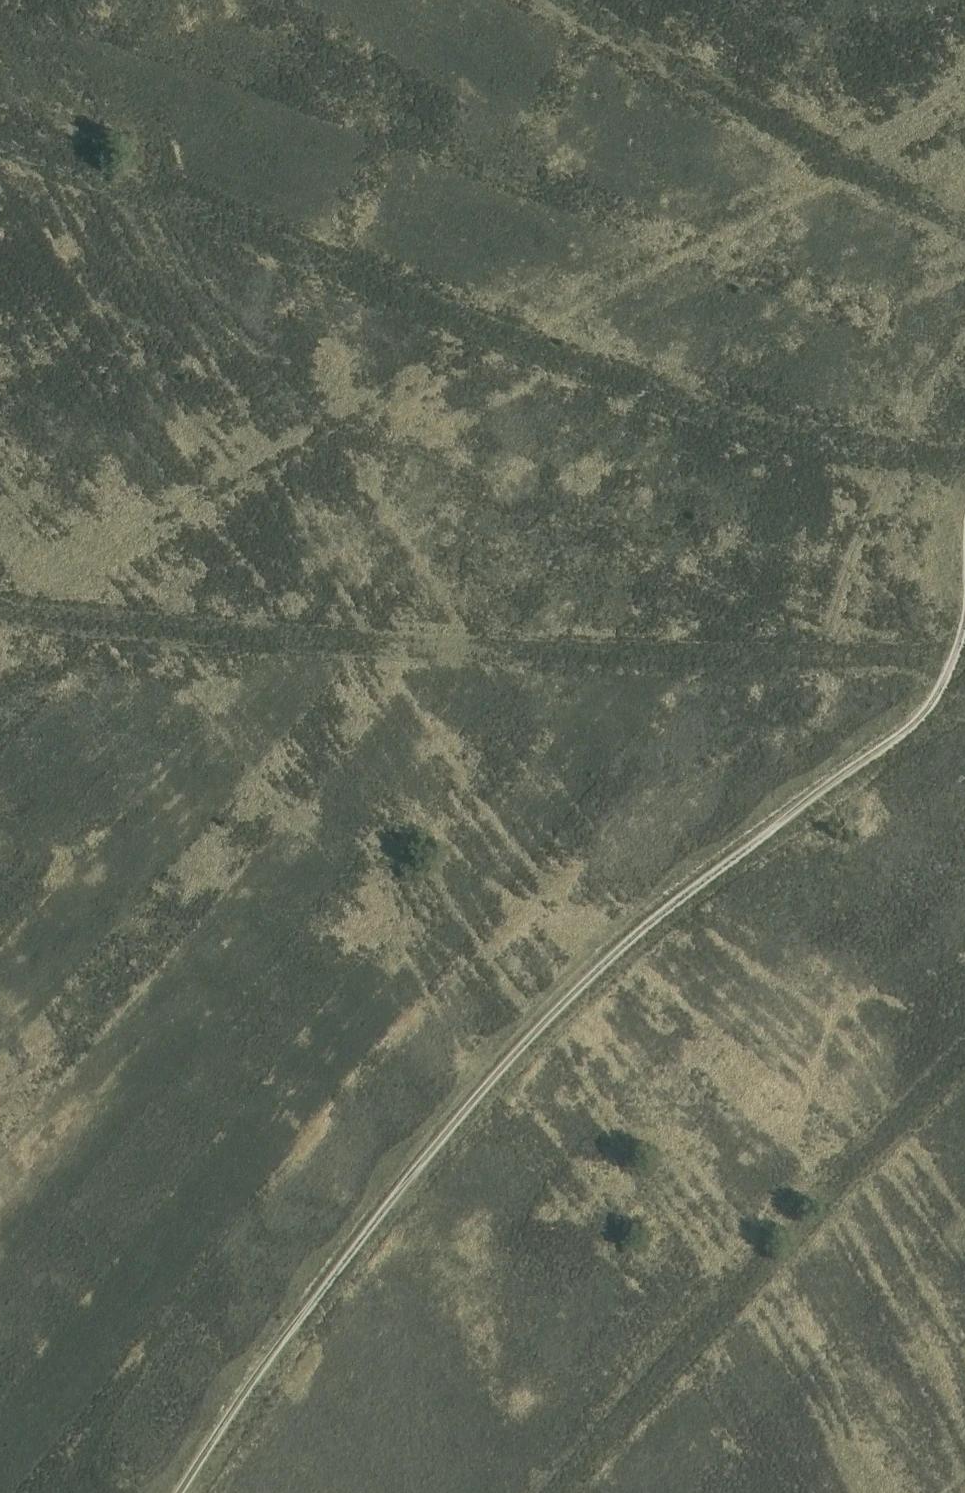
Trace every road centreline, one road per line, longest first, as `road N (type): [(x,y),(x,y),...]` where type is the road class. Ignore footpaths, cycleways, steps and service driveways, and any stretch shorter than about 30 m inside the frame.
road 1 (track): [(179,1492),(273,1355),(483,1089),(649,924),(903,734),(944,683),(964,628)]

